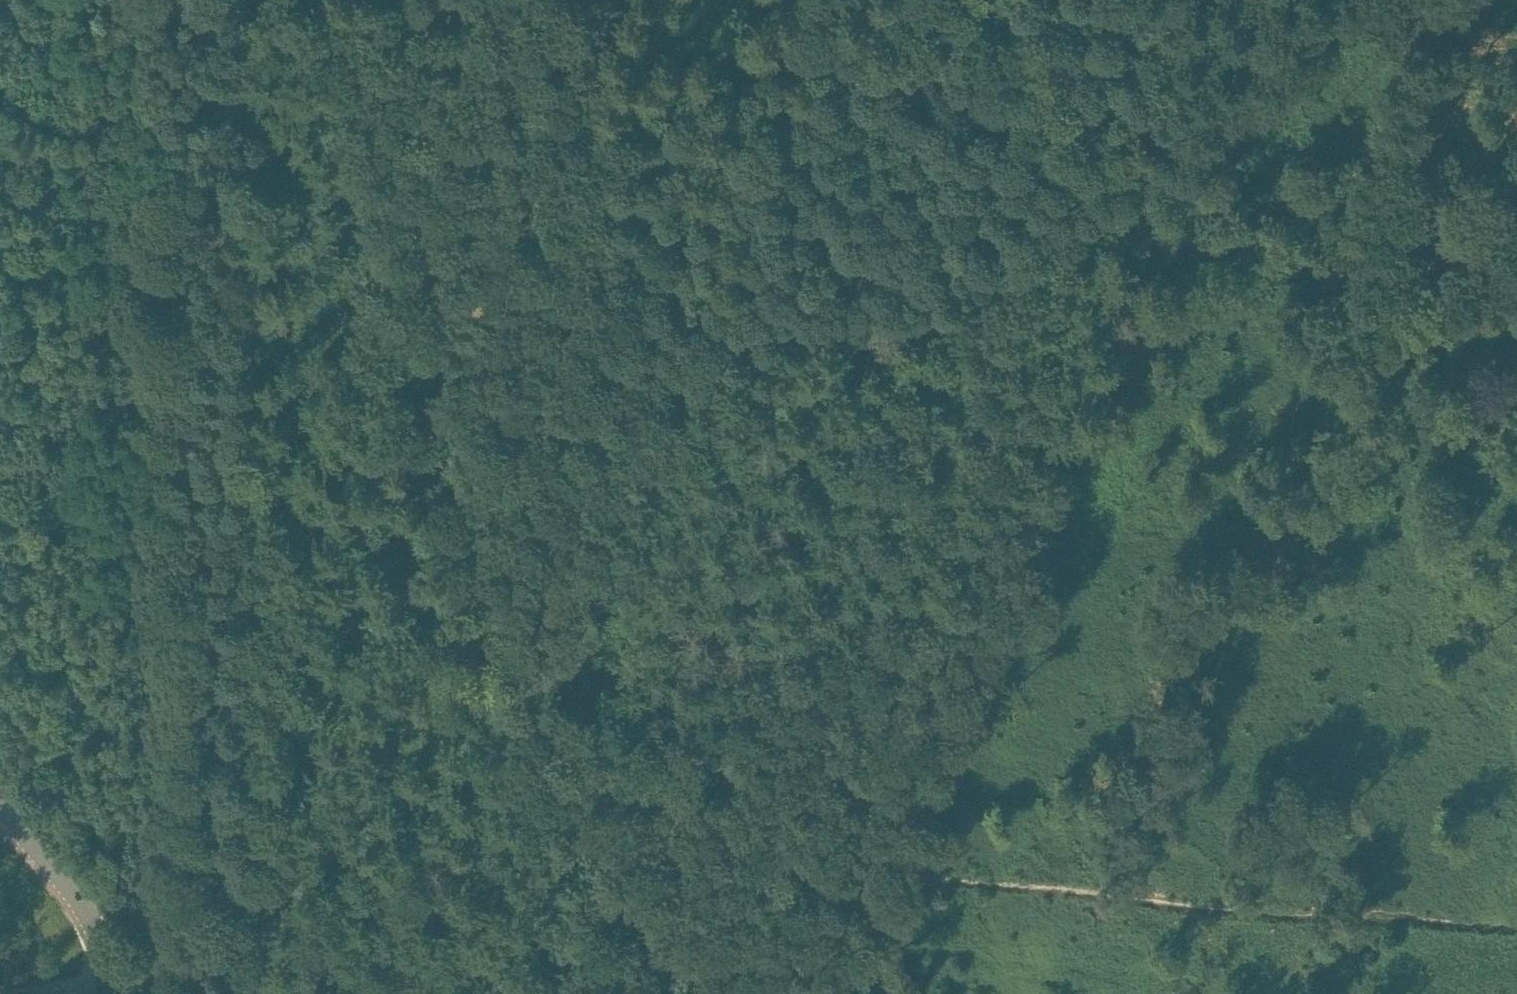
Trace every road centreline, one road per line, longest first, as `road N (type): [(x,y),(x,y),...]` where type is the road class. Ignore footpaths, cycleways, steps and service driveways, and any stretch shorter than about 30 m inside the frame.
road 1 (track): [(264,0),(401,391),(594,828),(616,897),(835,993)]
road 2 (track): [(0,987),(262,970),(333,982),(441,979),(561,914),(616,897)]
road 3 (secondary): [(118,993),(90,913),(0,804)]

